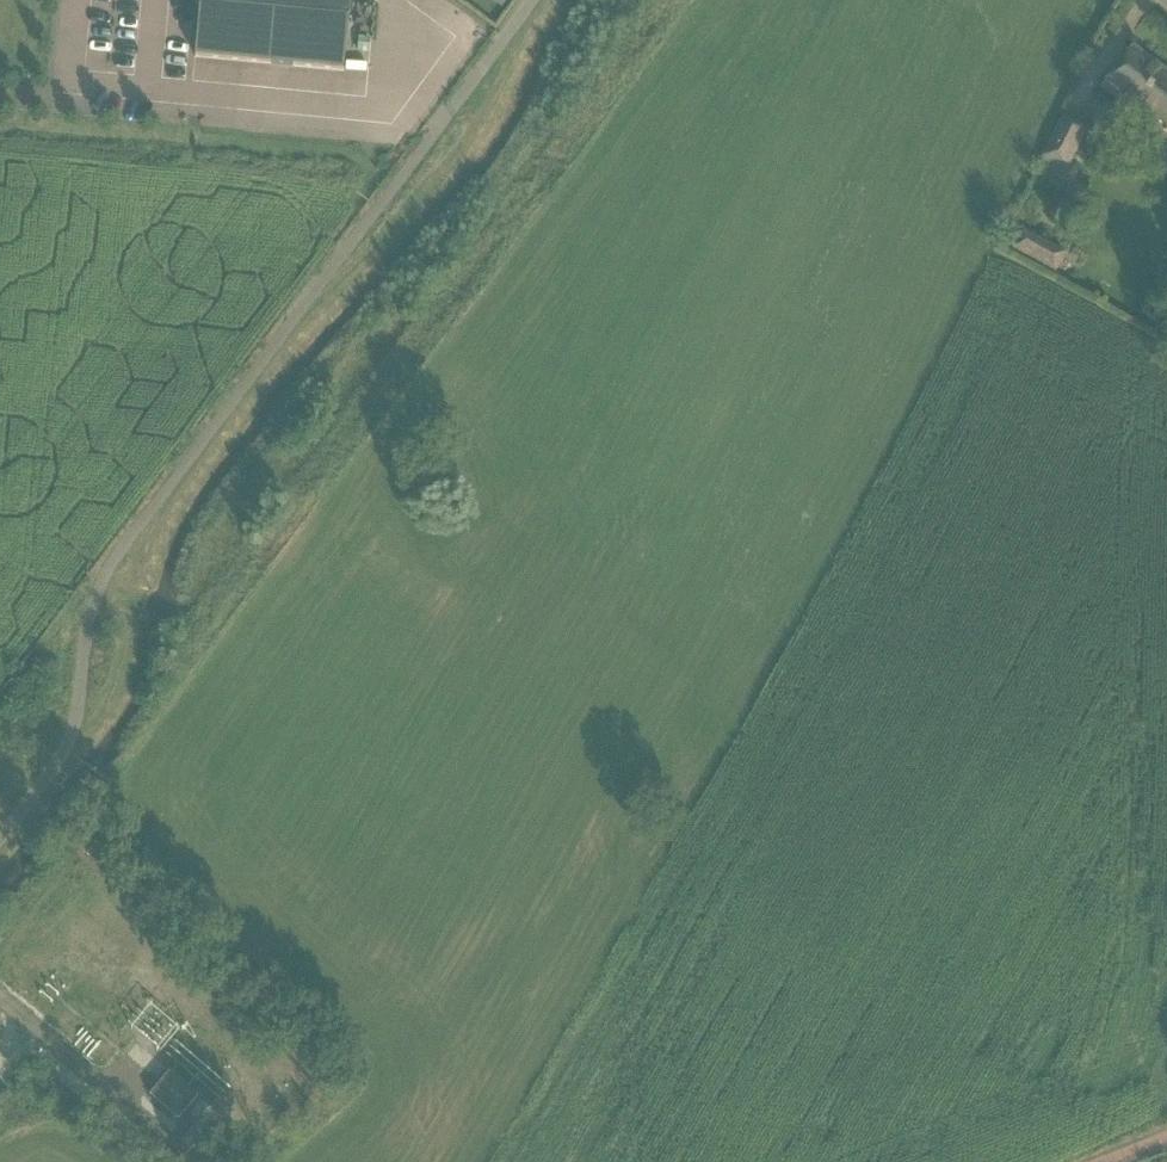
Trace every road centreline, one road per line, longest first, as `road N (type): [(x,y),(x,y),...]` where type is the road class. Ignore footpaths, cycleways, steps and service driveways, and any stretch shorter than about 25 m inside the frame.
road 1 (unclassified): [(530,0),(103,569),(68,739),(0,838)]

